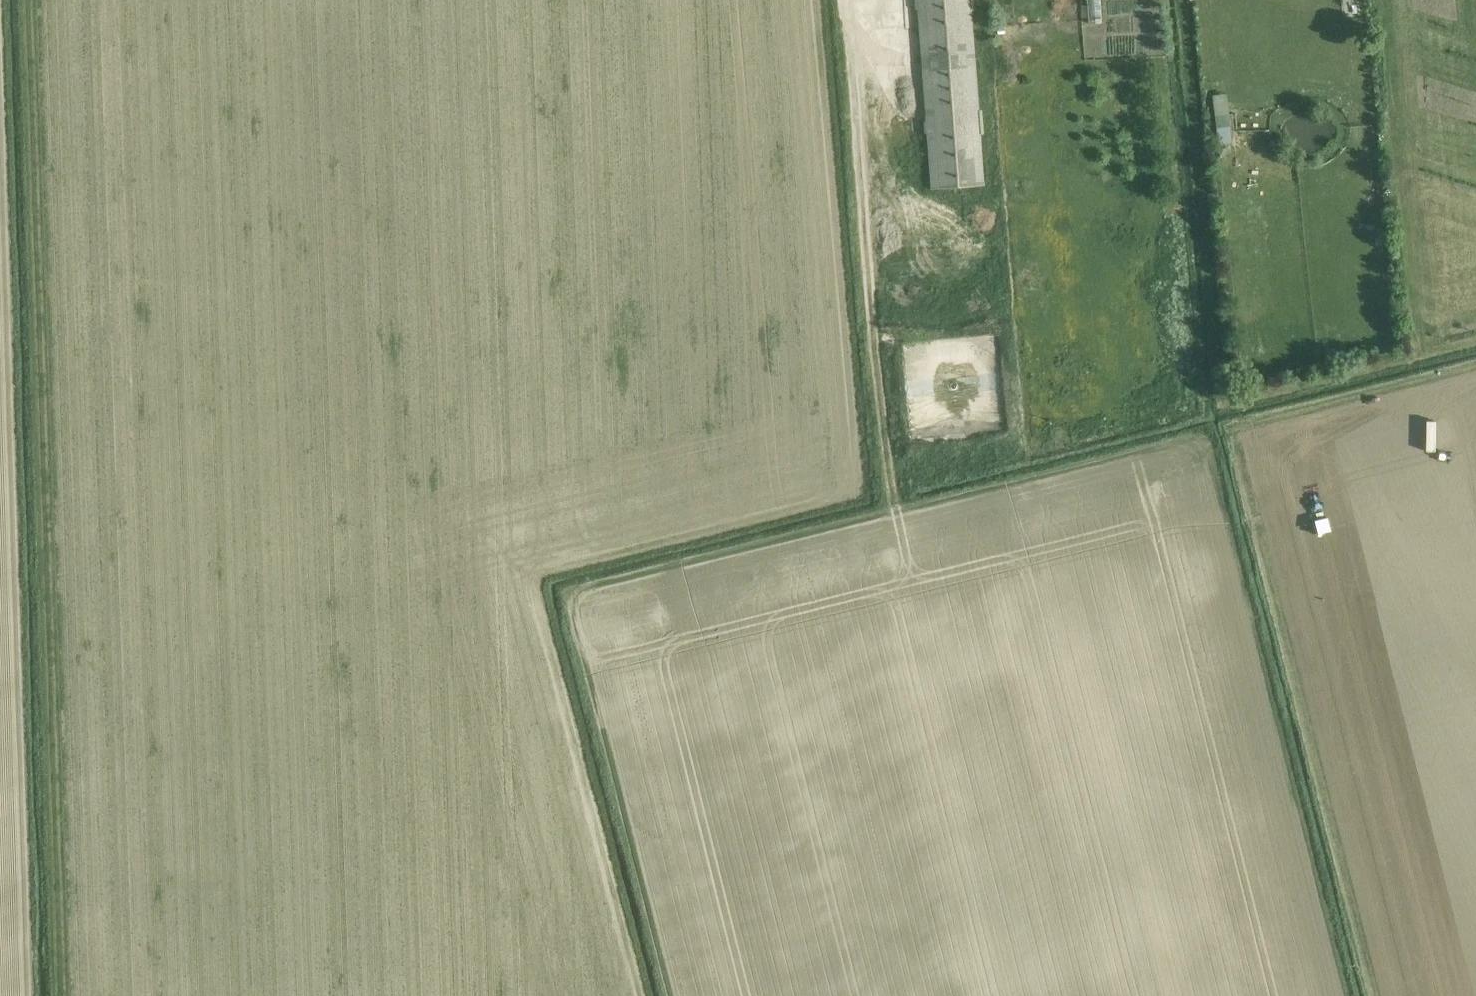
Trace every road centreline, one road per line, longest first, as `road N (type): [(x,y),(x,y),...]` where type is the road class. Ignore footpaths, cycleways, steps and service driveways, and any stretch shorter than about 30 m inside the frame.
road 1 (track): [(846,0),(895,508)]

